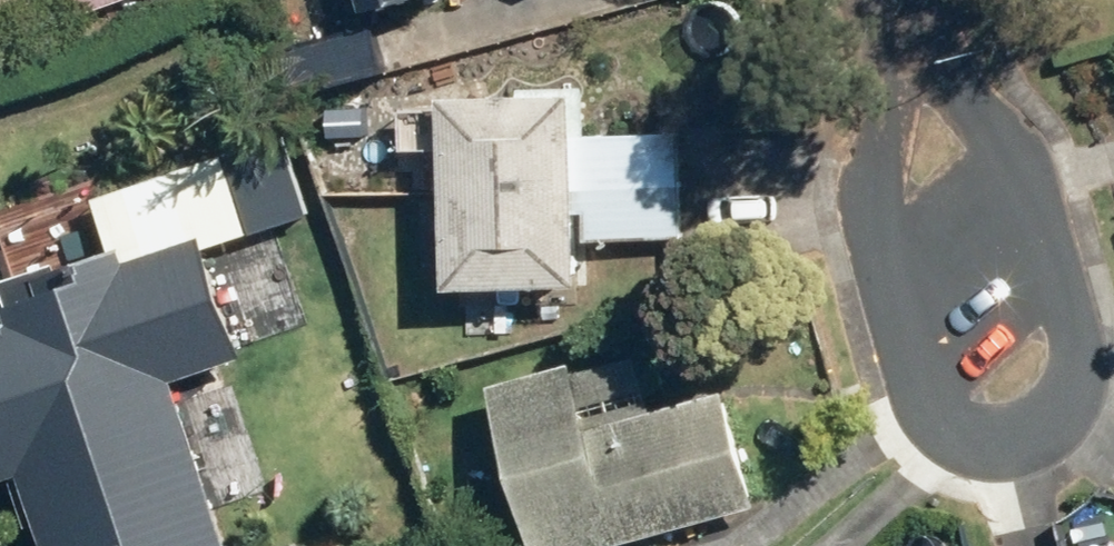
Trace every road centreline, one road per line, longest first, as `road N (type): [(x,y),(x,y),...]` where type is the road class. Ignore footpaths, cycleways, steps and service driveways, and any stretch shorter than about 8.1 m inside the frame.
road 1 (residential): [(894,36),(992,117),(1076,341),(1070,406),(1028,445),(959,433),(923,389),(863,166)]
road 2 (residential): [(863,166),(894,36)]

